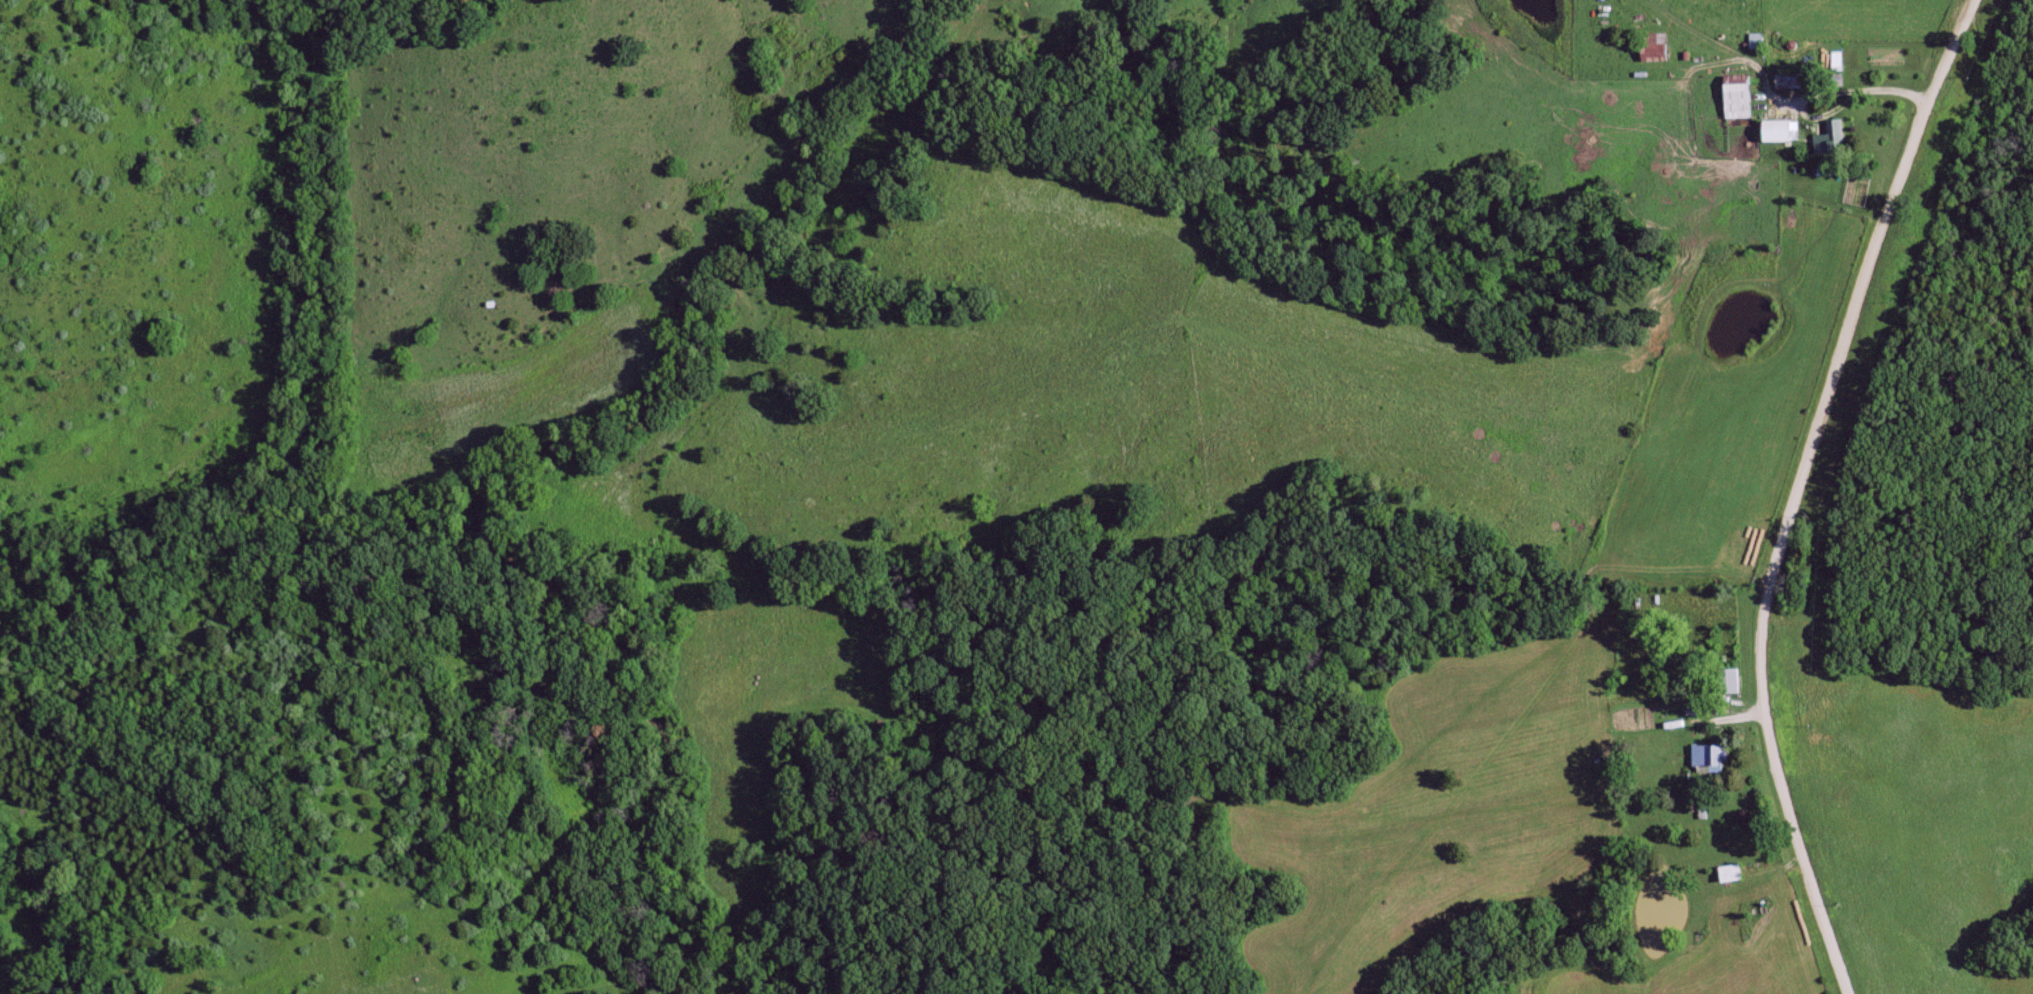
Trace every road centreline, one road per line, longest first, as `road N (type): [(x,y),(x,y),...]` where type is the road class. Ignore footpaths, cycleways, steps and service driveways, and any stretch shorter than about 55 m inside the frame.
road 1 (residential): [(1844,993),(1767,744),(1761,617),(1781,529),(1921,103),(1970,0)]

